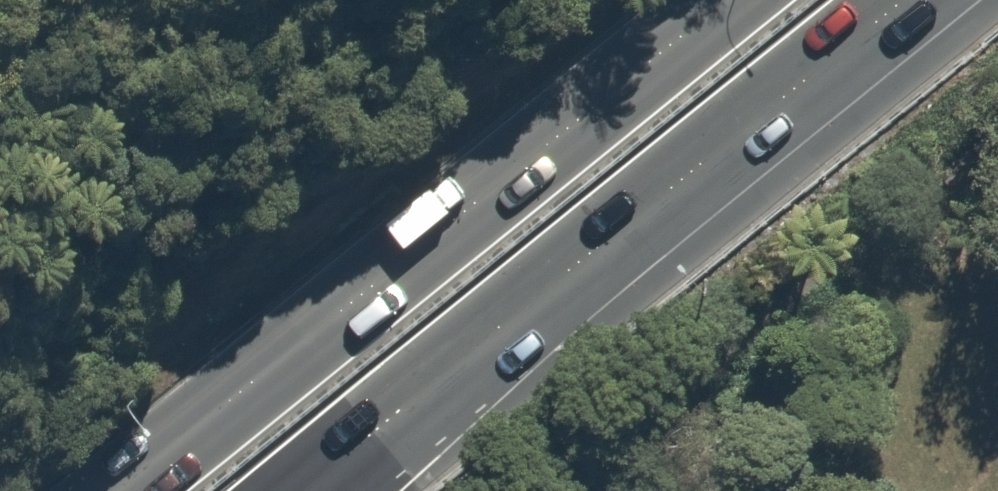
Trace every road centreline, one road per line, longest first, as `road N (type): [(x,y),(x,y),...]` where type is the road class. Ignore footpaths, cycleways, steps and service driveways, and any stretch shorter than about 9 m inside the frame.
road 1 (trunk): [(116,490),(722,0)]
road 2 (trunk): [(905,0),(322,490)]

